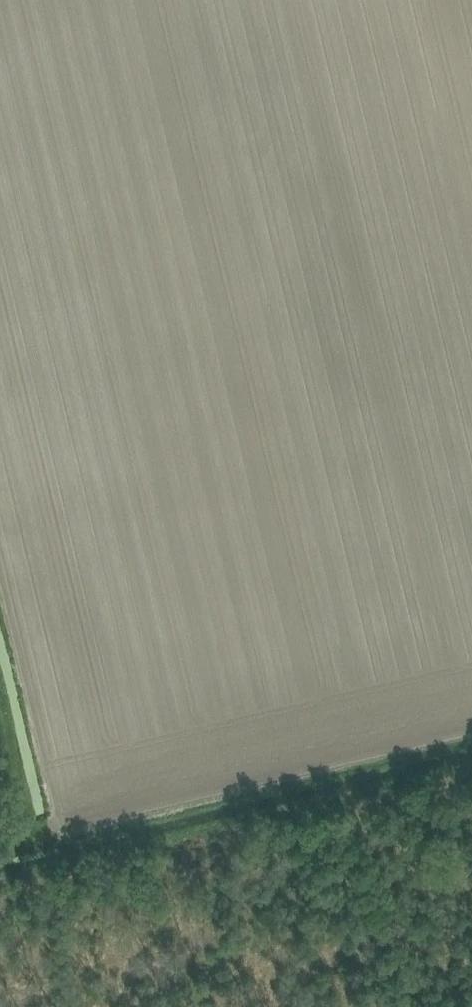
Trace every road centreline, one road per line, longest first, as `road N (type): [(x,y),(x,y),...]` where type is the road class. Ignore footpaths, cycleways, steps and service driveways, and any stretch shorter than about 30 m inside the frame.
road 1 (track): [(28,828),(0,703)]

